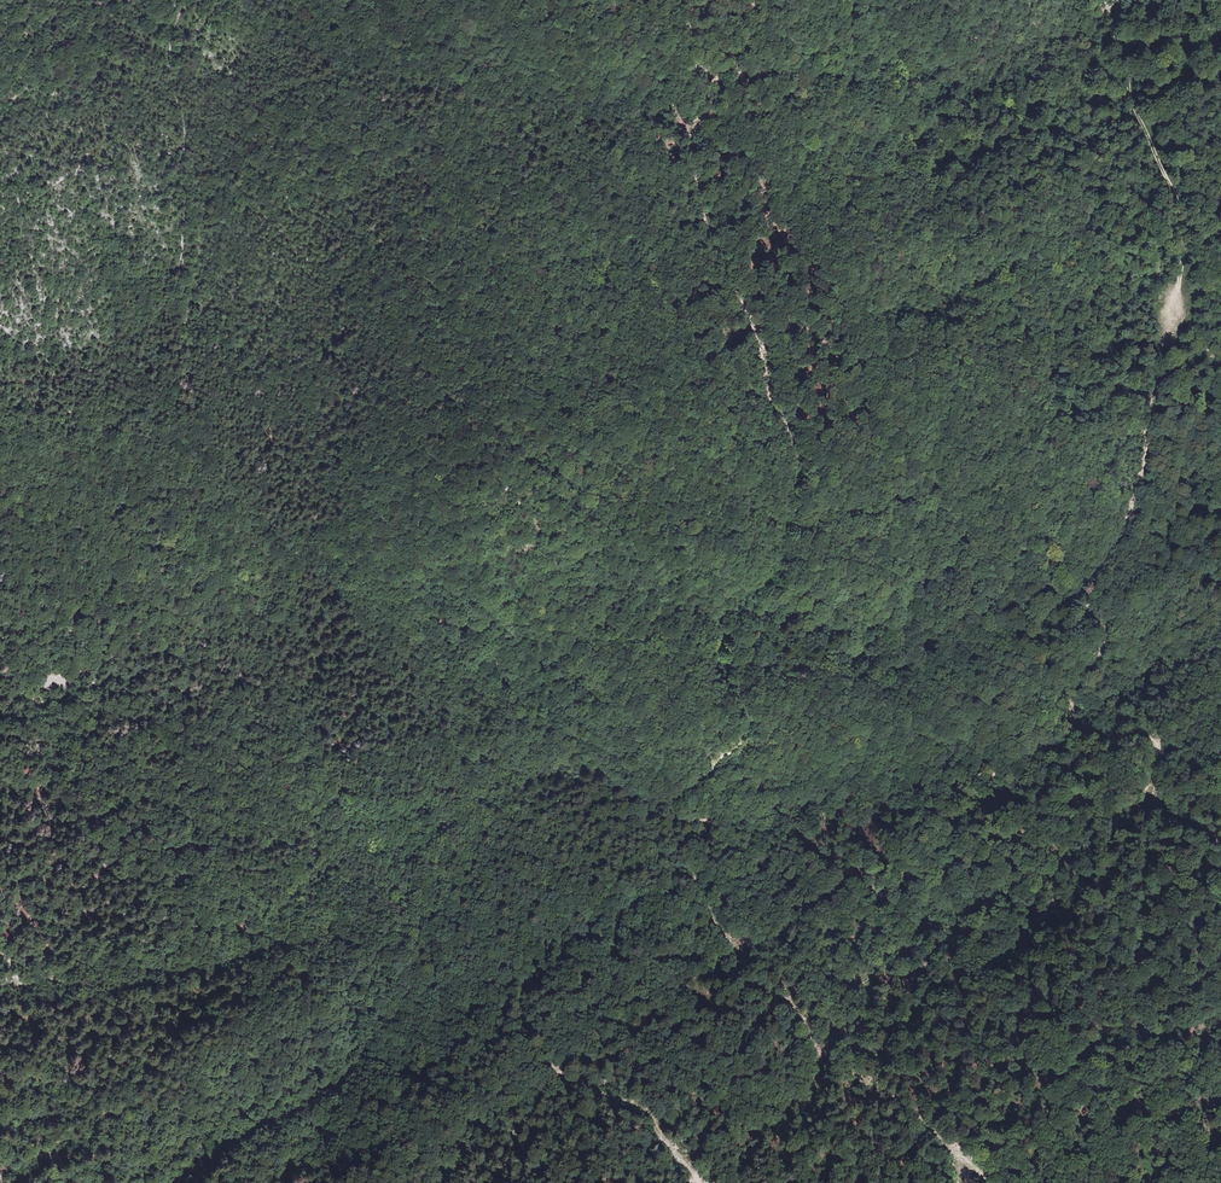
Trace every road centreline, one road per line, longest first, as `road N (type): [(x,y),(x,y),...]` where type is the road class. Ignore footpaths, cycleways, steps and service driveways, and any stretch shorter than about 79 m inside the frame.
road 1 (track): [(1124,0),(1116,19),(1135,94),(1159,164),(1186,207),(1187,226),(1139,491),(1128,527),(1086,586),(1086,603),(1109,639),(1071,717),(1096,733),(1147,733),(1158,741),(1155,799),(1220,841)]

